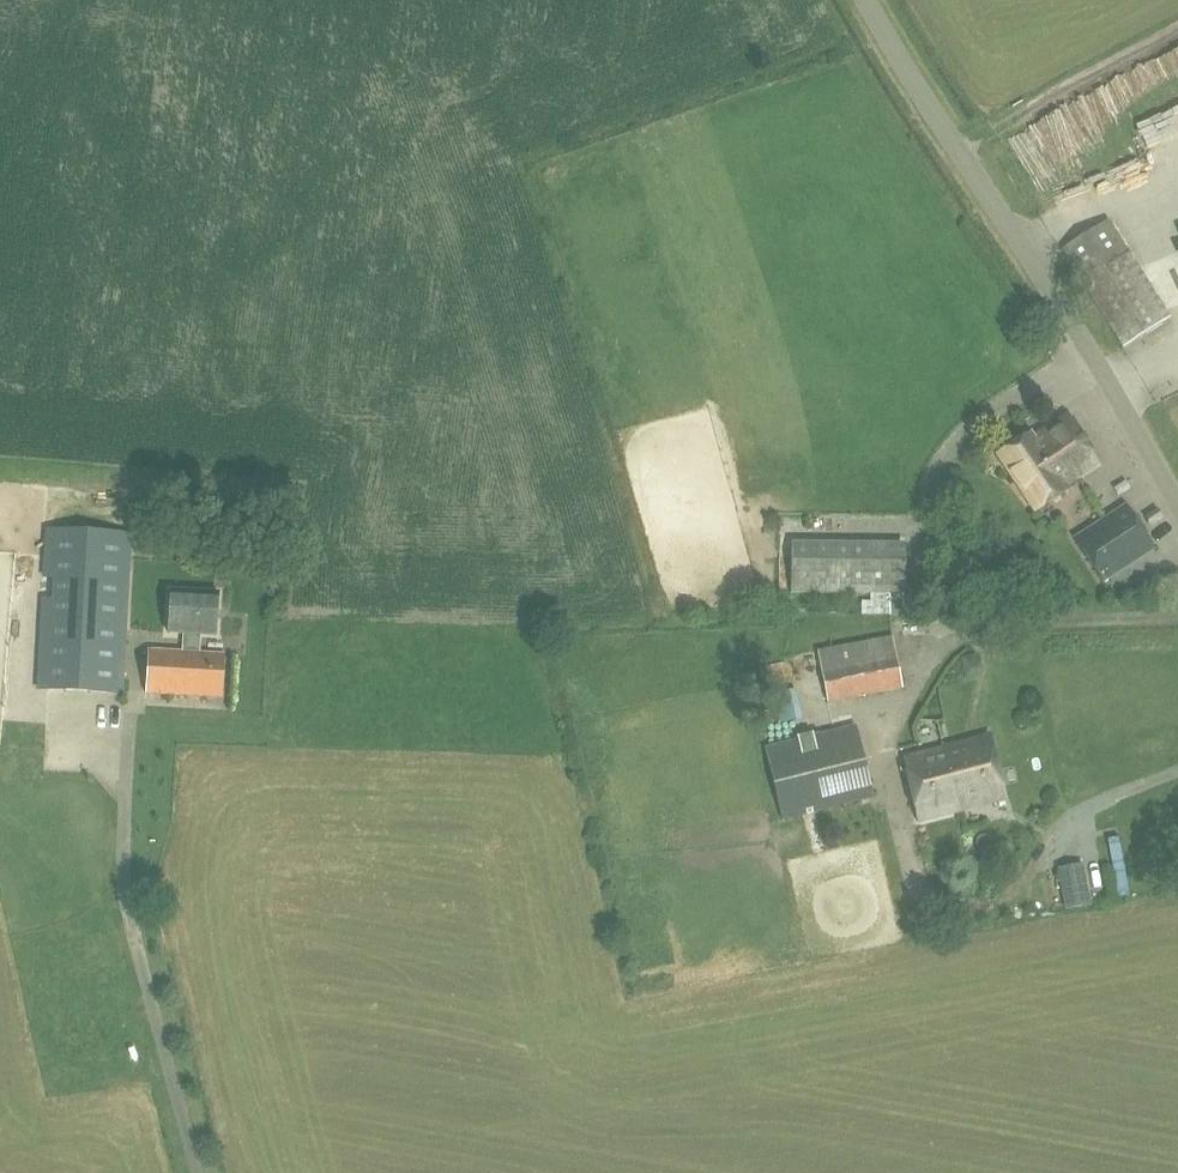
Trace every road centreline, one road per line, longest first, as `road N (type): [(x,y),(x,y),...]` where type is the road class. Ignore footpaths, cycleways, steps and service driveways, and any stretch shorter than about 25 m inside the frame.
road 1 (unclassified): [(1177,491),(867,0)]
road 2 (unclassified): [(219,1172),(167,987)]

